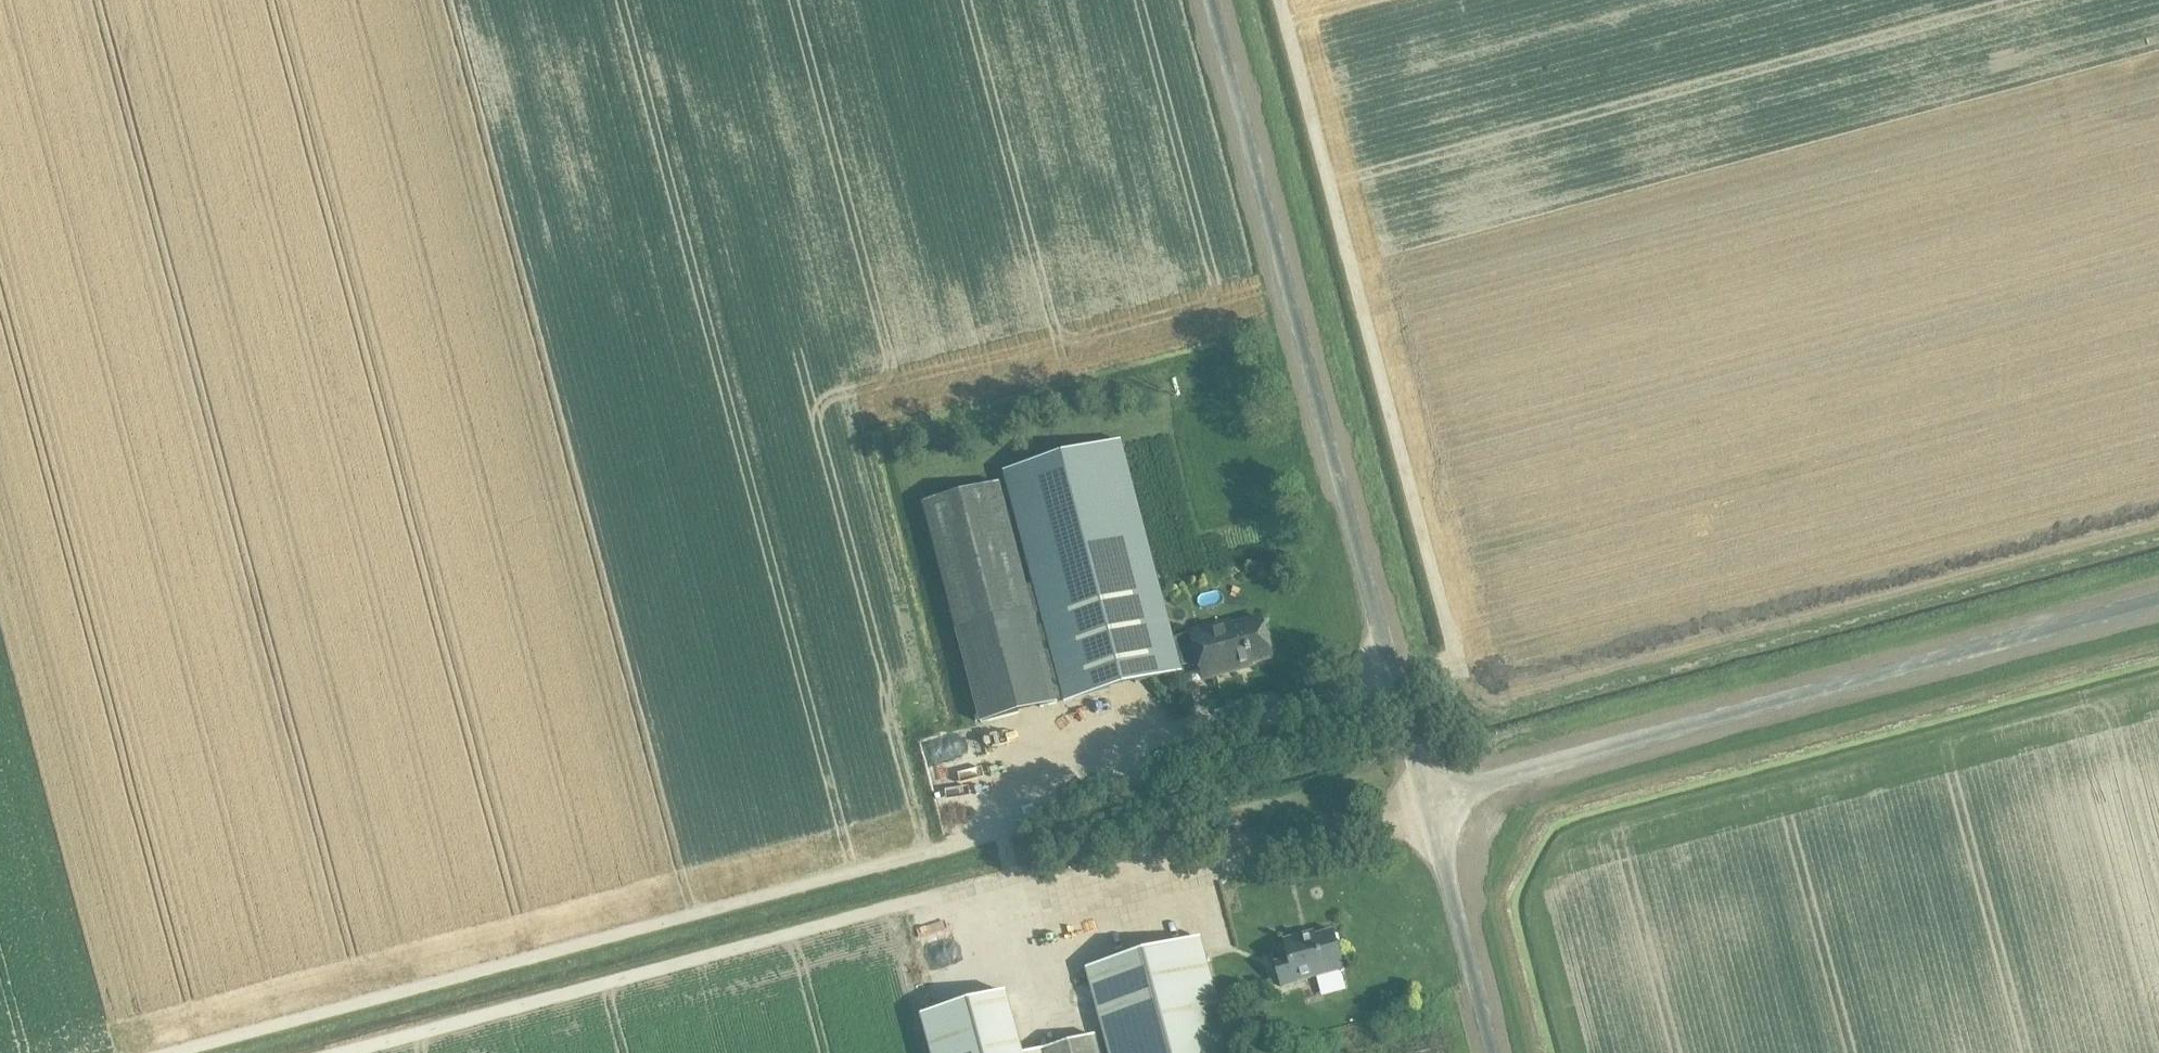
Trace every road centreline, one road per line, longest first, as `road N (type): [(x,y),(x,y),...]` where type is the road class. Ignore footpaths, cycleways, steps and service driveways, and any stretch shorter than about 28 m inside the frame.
road 1 (unclassified): [(1426,800),(1212,0)]
road 2 (track): [(337,1052),(1017,872),(1099,907)]
road 3 (unclassified): [(1426,800),(2158,604)]
road 4 (track): [(1017,872),(1003,809),(1330,698),(1396,688)]
road 5 (unclassified): [(1492,1052),(1426,800)]

